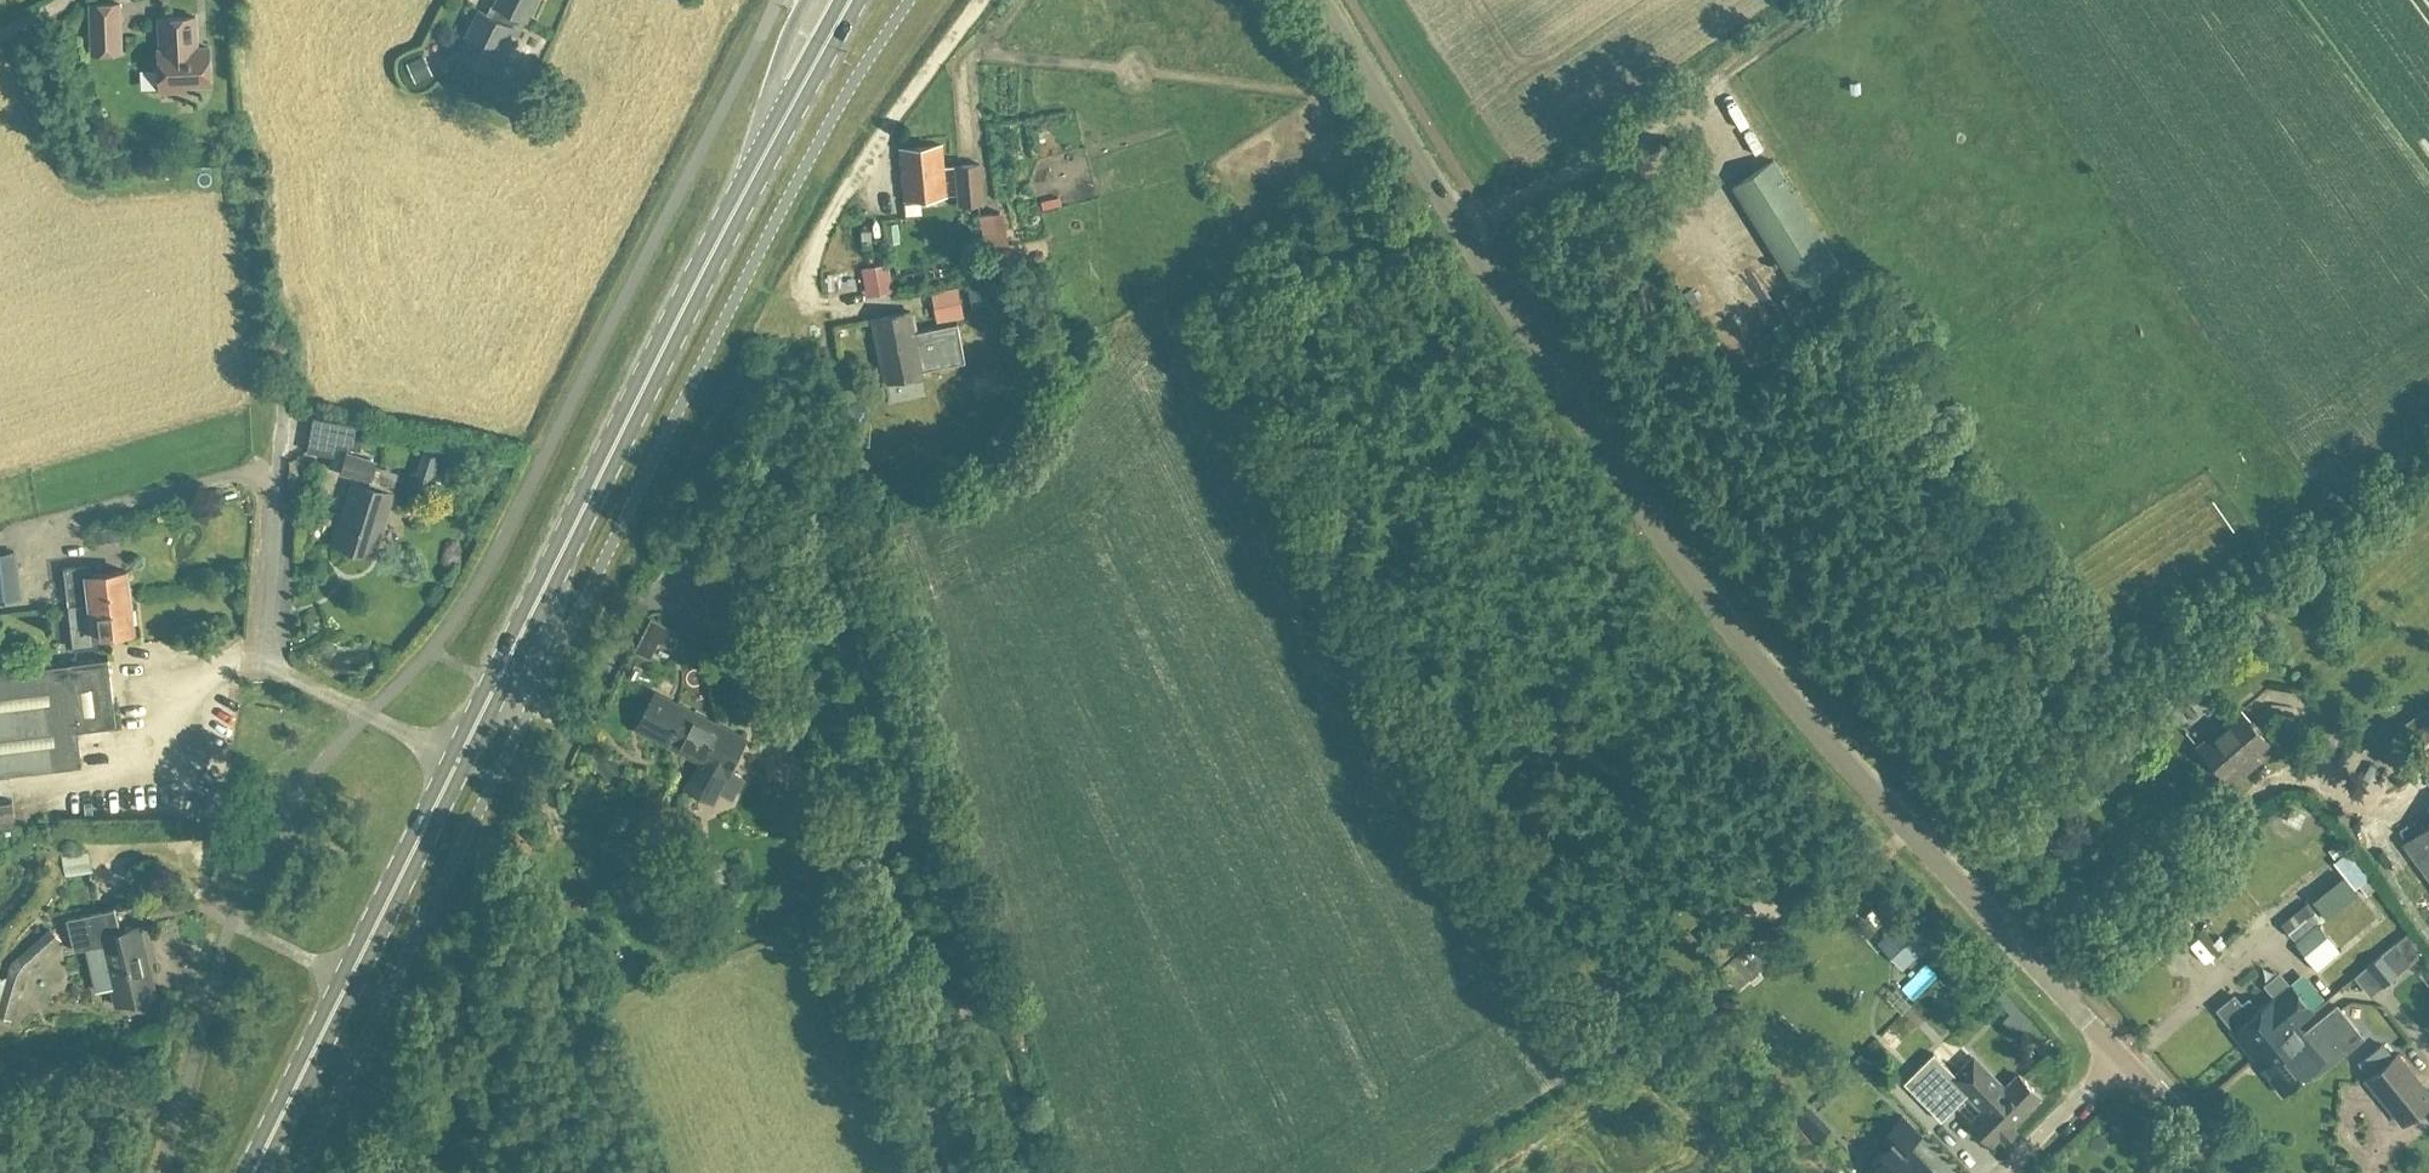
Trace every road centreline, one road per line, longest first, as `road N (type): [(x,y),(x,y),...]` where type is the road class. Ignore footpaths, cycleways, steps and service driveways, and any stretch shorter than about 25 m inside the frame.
road 1 (tertiary): [(2121,1060),(1969,896),(1692,567),(1457,226),(1317,0)]
road 2 (primary): [(252,1172),(671,332),(849,0)]
road 3 (unclassified): [(2010,1172),(2121,1060)]
road 4 (tertiary): [(2228,1172),(2121,1060)]

